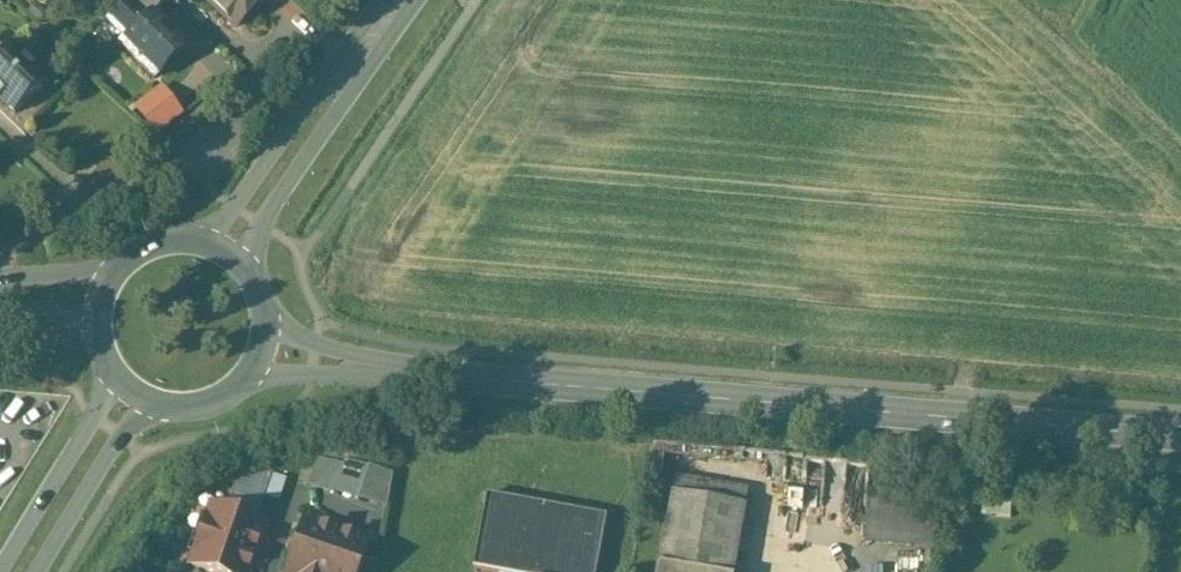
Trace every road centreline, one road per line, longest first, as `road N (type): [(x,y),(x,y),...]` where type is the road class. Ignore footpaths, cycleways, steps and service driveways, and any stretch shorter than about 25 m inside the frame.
road 1 (secondary): [(264,351),(560,385),(1180,437)]
road 2 (secondary): [(219,247),(400,0)]
road 3 (residential): [(0,269),(6,254),(176,154),(209,147)]
road 4 (secondary): [(133,394),(17,571)]
road 5 (secondary): [(133,394),(156,406),(209,406),(251,375),(264,351)]
road 6 (secondary): [(219,247),(191,239),(134,253),(100,300)]
road 7 (secondary): [(264,351),(265,303),(240,261),(219,247)]

